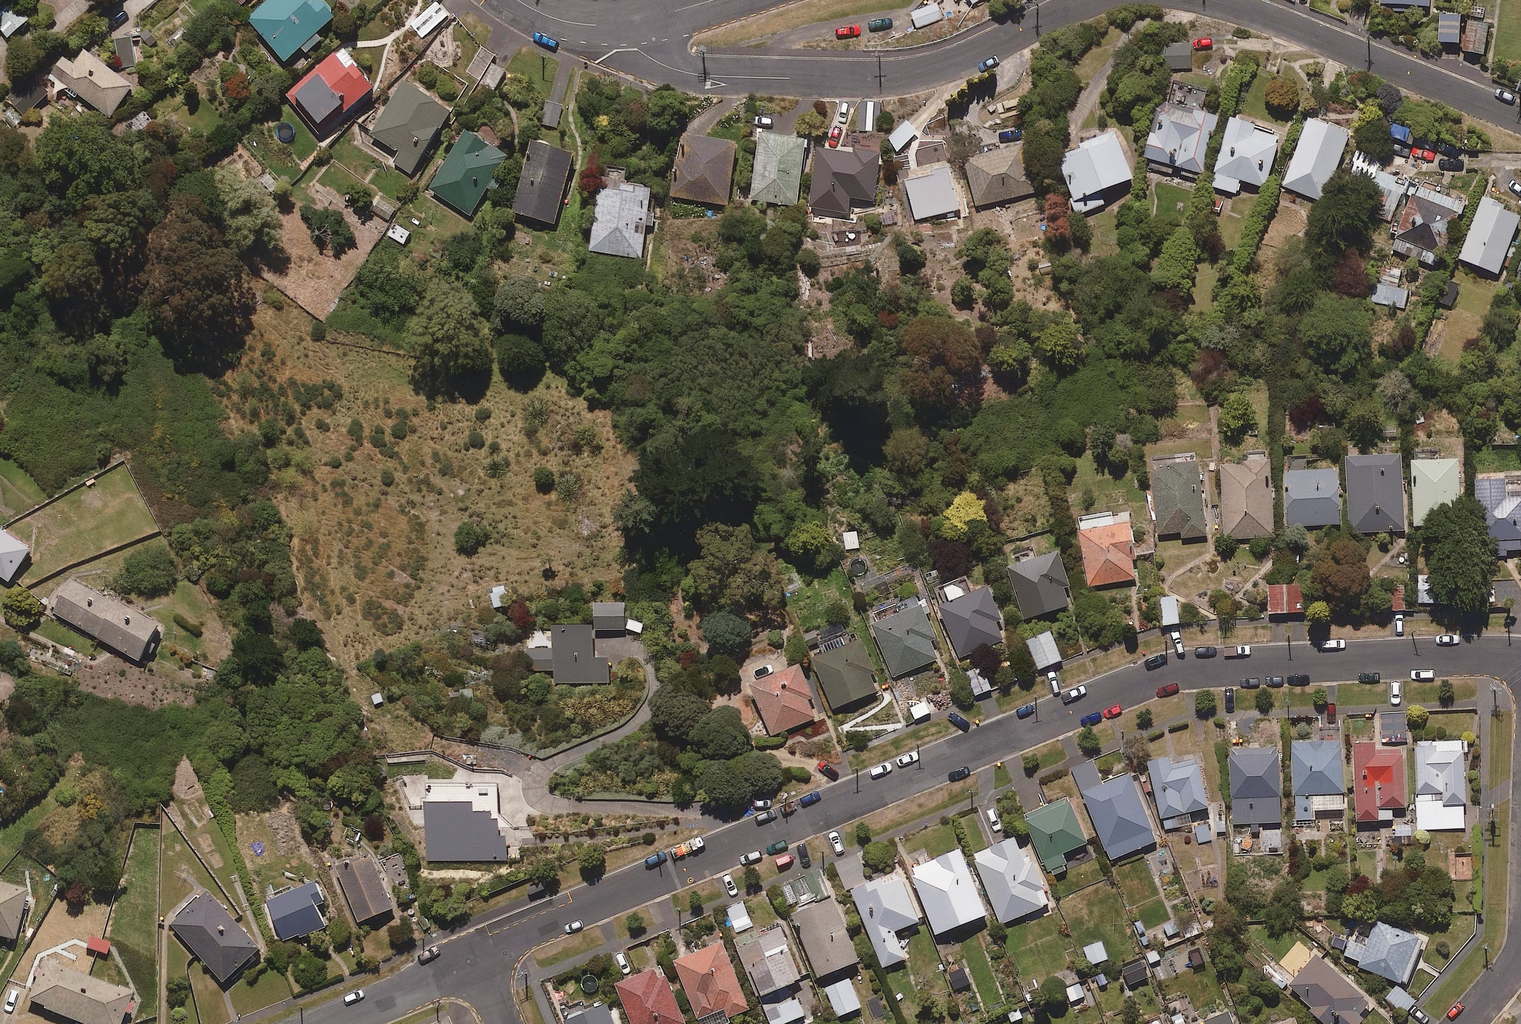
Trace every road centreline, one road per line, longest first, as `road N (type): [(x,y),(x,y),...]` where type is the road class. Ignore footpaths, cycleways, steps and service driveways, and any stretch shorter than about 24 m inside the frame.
road 1 (residential): [(474,955),(1172,662),(1476,650),(1520,657)]
road 2 (residential): [(1089,0),(972,57),(887,78),(677,70),(636,48),(620,22)]
road 3 (residential): [(1520,117),(1210,0)]
road 4 (residential): [(319,1023),(474,955)]

